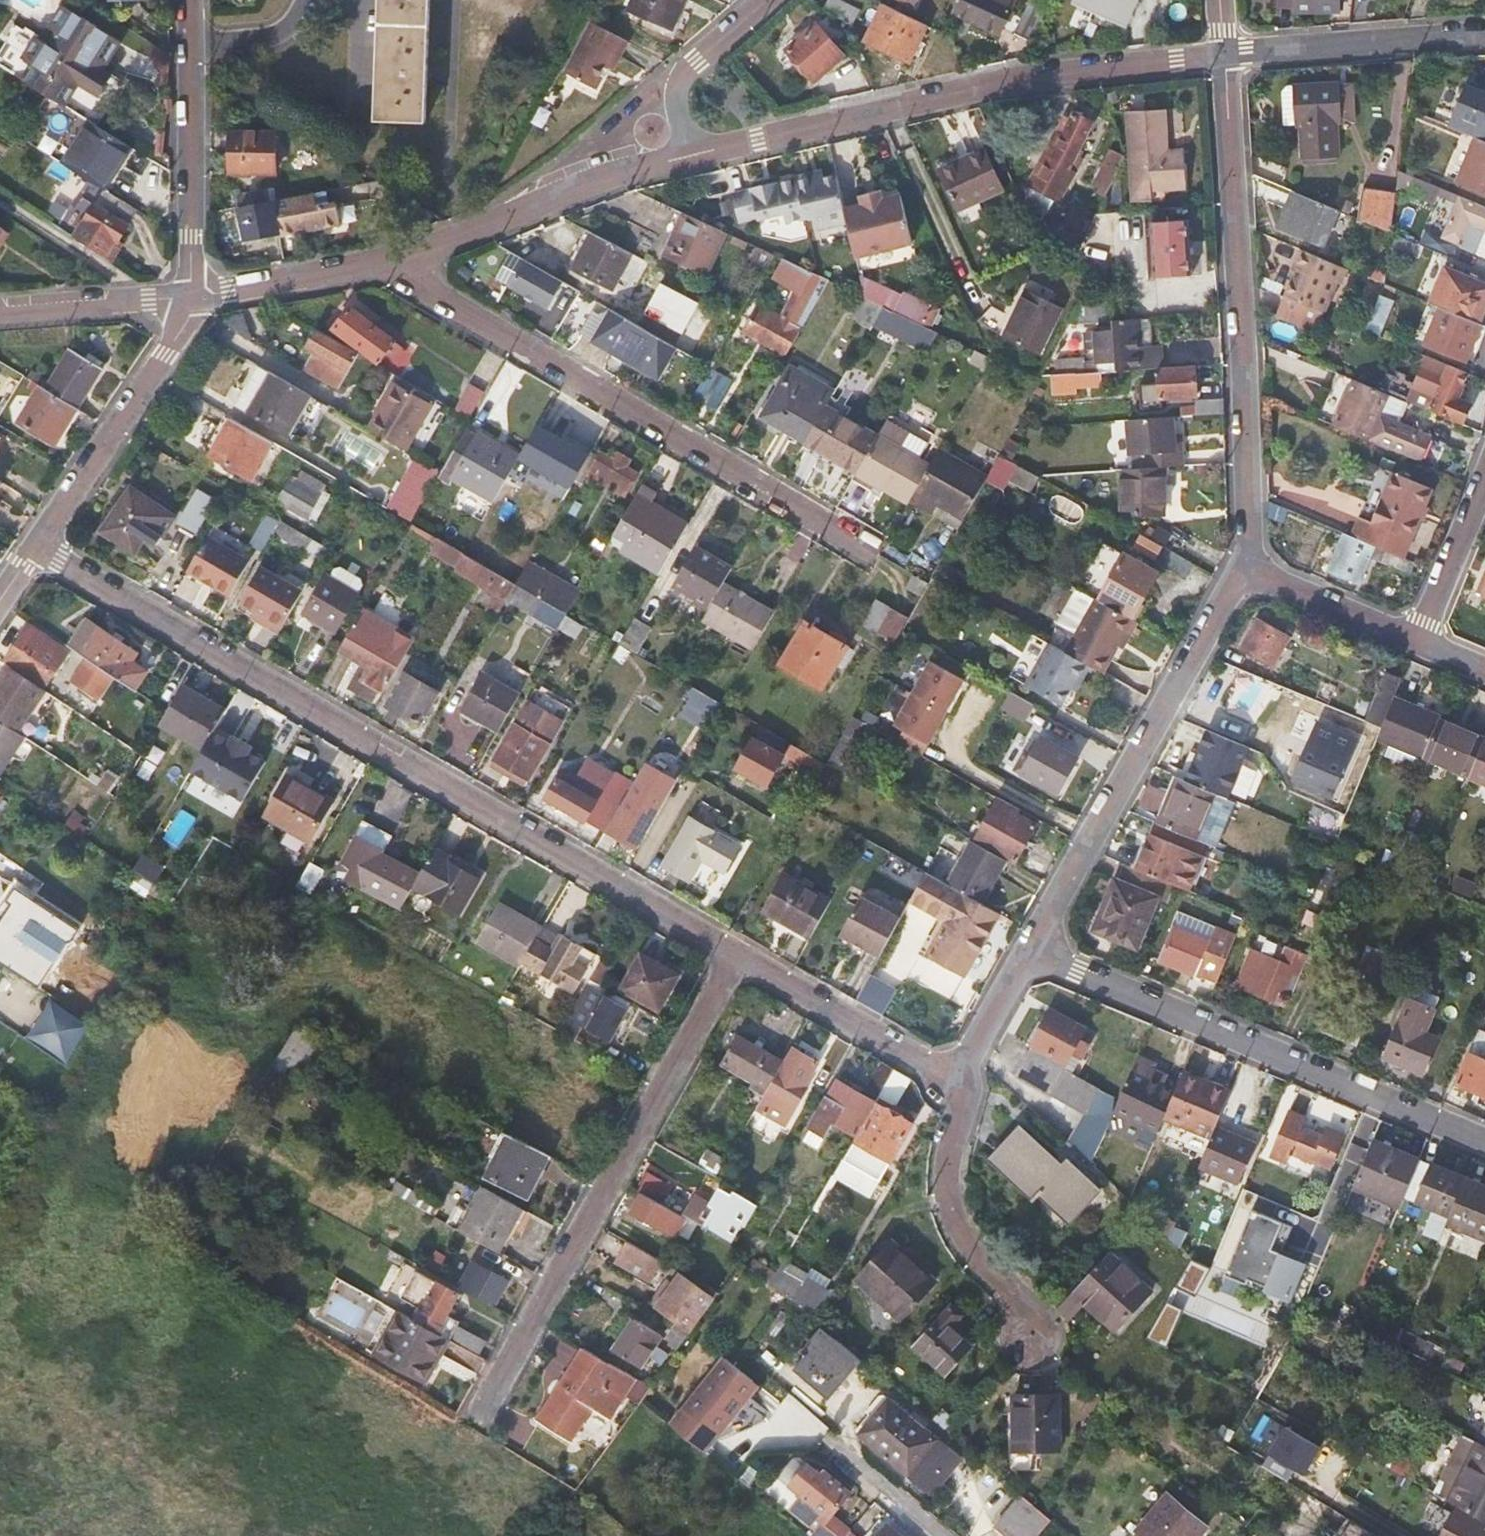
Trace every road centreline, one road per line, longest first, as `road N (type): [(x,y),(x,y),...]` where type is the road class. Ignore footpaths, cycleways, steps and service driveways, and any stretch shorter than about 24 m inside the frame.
road 1 (residential): [(32,548),(742,958)]
road 2 (residential): [(381,262),(866,555)]
road 3 (unclassified): [(1226,53),(942,90),(691,153)]
road 4 (residential): [(480,1416),(742,958)]
road 5 (residential): [(1226,53),(1242,575)]
road 6 (residential): [(1484,1143),(1026,952)]
road 7 (residential): [(1242,575),(1026,952)]
road 8 (unclassified): [(691,153),(381,262)]
road 9 (residential): [(183,297),(193,236),(181,0)]
road 10 (residential): [(32,548),(167,350),(183,316),(183,297)]
road 11 (residential): [(955,1080),(943,1193),(959,1249),(1014,1301),(1026,1340)]
road 12 (unclassified): [(1484,35),(1226,53)]
road 13 (residential): [(742,958),(955,1080)]
road 14 (unclassified): [(381,262),(183,297)]
road 15 (residential): [(1242,575),(1415,644)]
road 16 (residential): [(1415,644),(1484,472)]
road 17 (residential): [(691,153),(684,82),(694,55),(759,0)]
road 18 (unclassified): [(183,297),(0,314)]
road 19 (residential): [(1026,952),(955,1080)]

